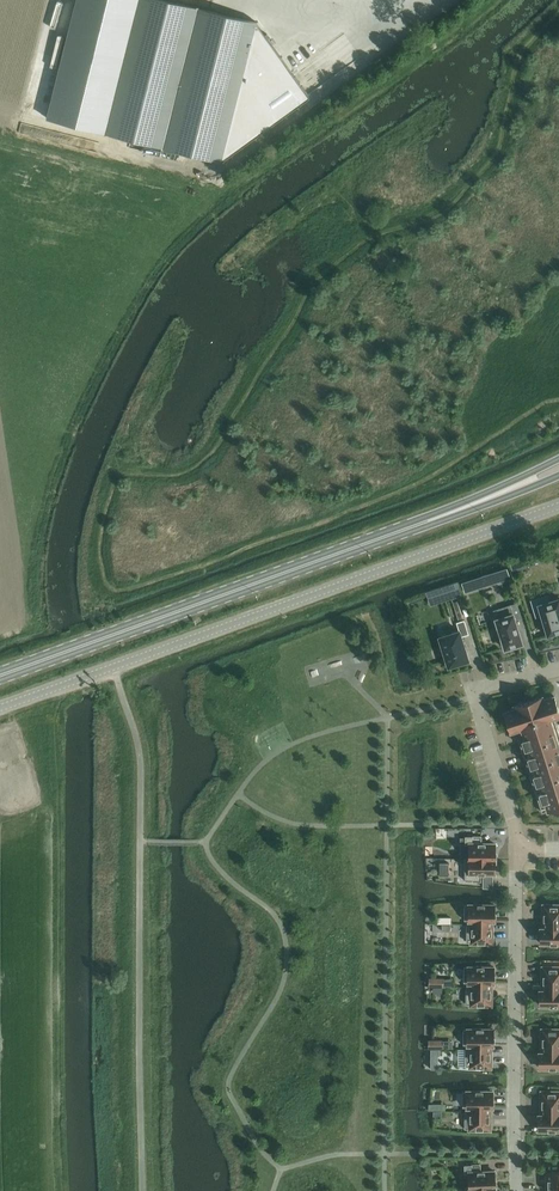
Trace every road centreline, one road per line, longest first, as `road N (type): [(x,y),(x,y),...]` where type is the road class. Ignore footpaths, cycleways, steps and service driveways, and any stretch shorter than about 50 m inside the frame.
road 1 (unclassified): [(558,506),(0,708)]
road 2 (secondary): [(368,543),(0,676)]
road 3 (residential): [(516,850),(516,1190)]
road 4 (residential): [(558,670),(472,689),(516,850)]
road 5 (secondary): [(558,460),(368,543)]
road 6 (secondary): [(368,543),(558,476)]

